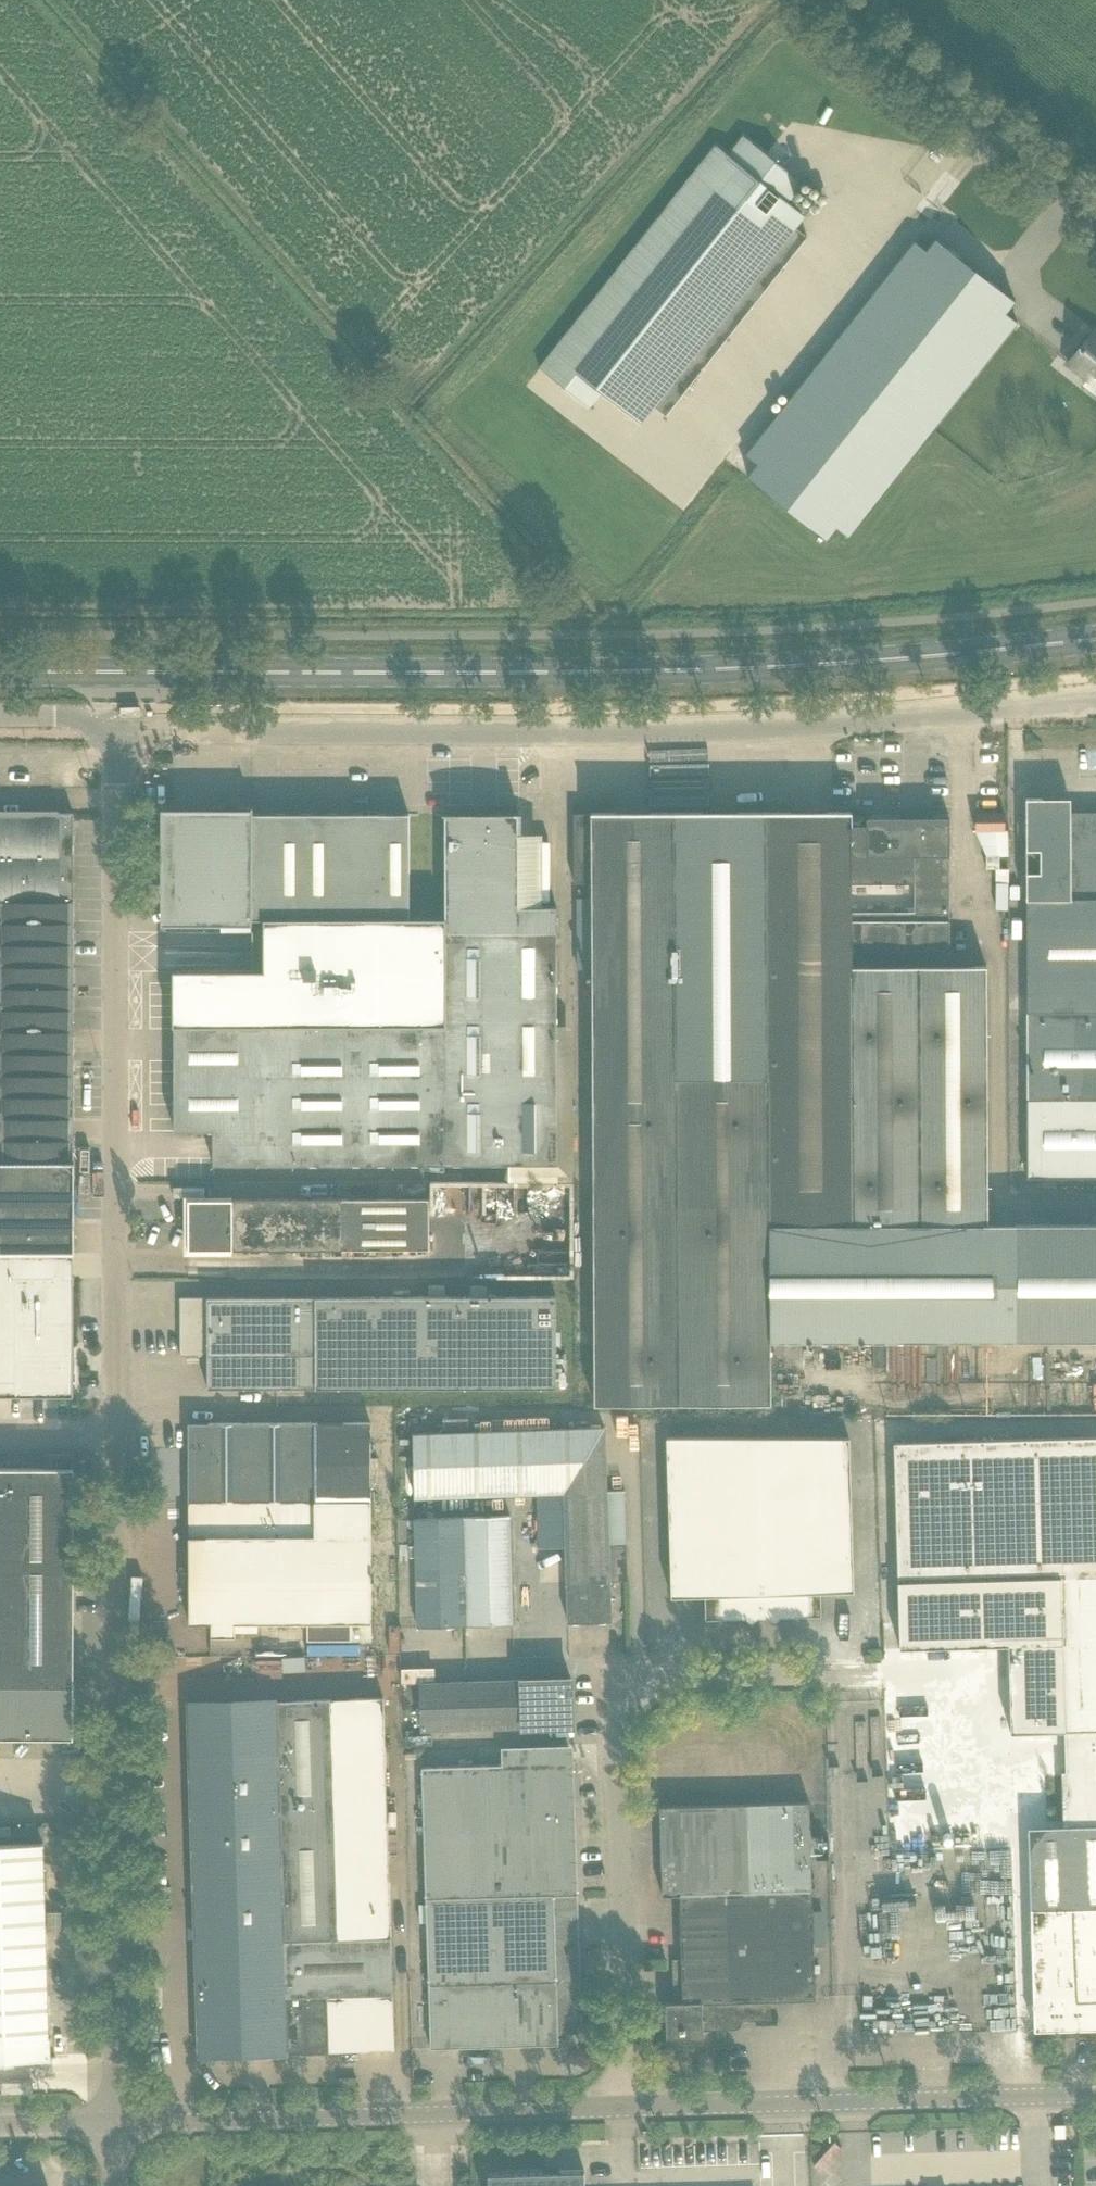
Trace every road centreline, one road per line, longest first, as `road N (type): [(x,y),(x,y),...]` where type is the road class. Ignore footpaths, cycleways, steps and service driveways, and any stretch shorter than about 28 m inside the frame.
road 1 (primary): [(0,670),(827,664),(1095,637)]
road 2 (unclassified): [(115,733),(697,730),(1095,700)]
road 3 (unclassified): [(114,1434),(115,733)]
road 4 (unclassified): [(114,2124),(114,1434)]
road 5 (unclassified): [(623,2107),(618,1721),(624,1701),(645,1682),(892,1678)]
road 6 (unclassified): [(114,2124),(623,2107)]
road 7 (unclassified): [(623,2107),(1095,2094)]
road 8 (unclassified): [(1095,222),(826,0)]

